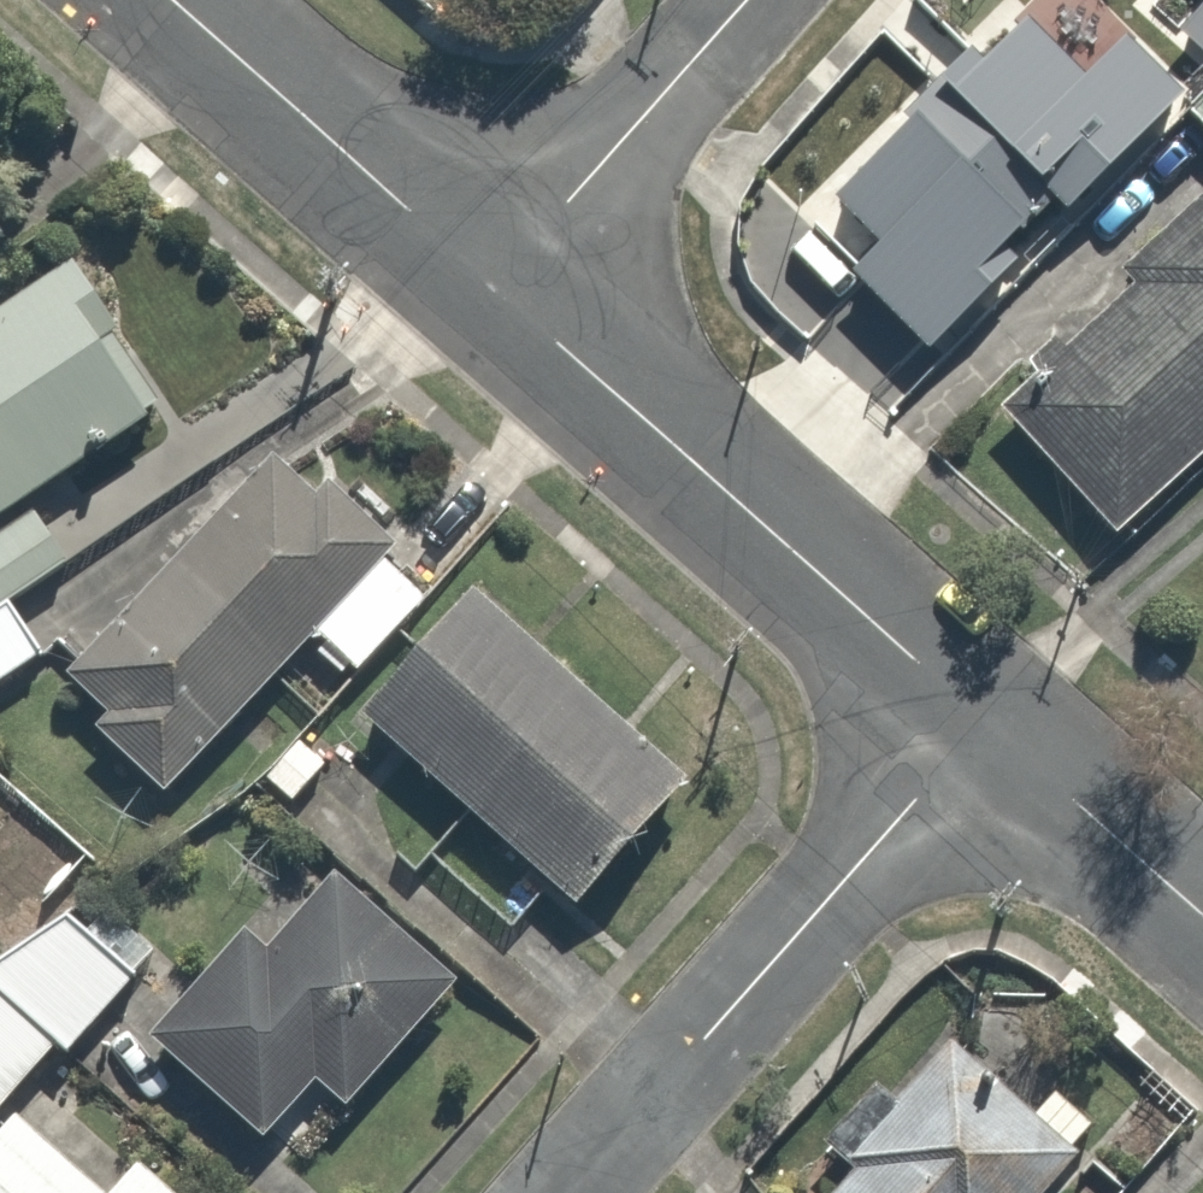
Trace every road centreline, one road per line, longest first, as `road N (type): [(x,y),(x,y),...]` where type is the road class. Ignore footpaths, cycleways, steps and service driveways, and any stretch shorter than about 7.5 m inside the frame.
road 1 (tertiary): [(492,286),(983,722)]
road 2 (residential): [(576,1192),(983,722)]
road 3 (tertiary): [(170,0),(492,286)]
road 4 (residential): [(492,286),(749,0)]
road 5 (tertiary): [(983,722),(1202,916)]

